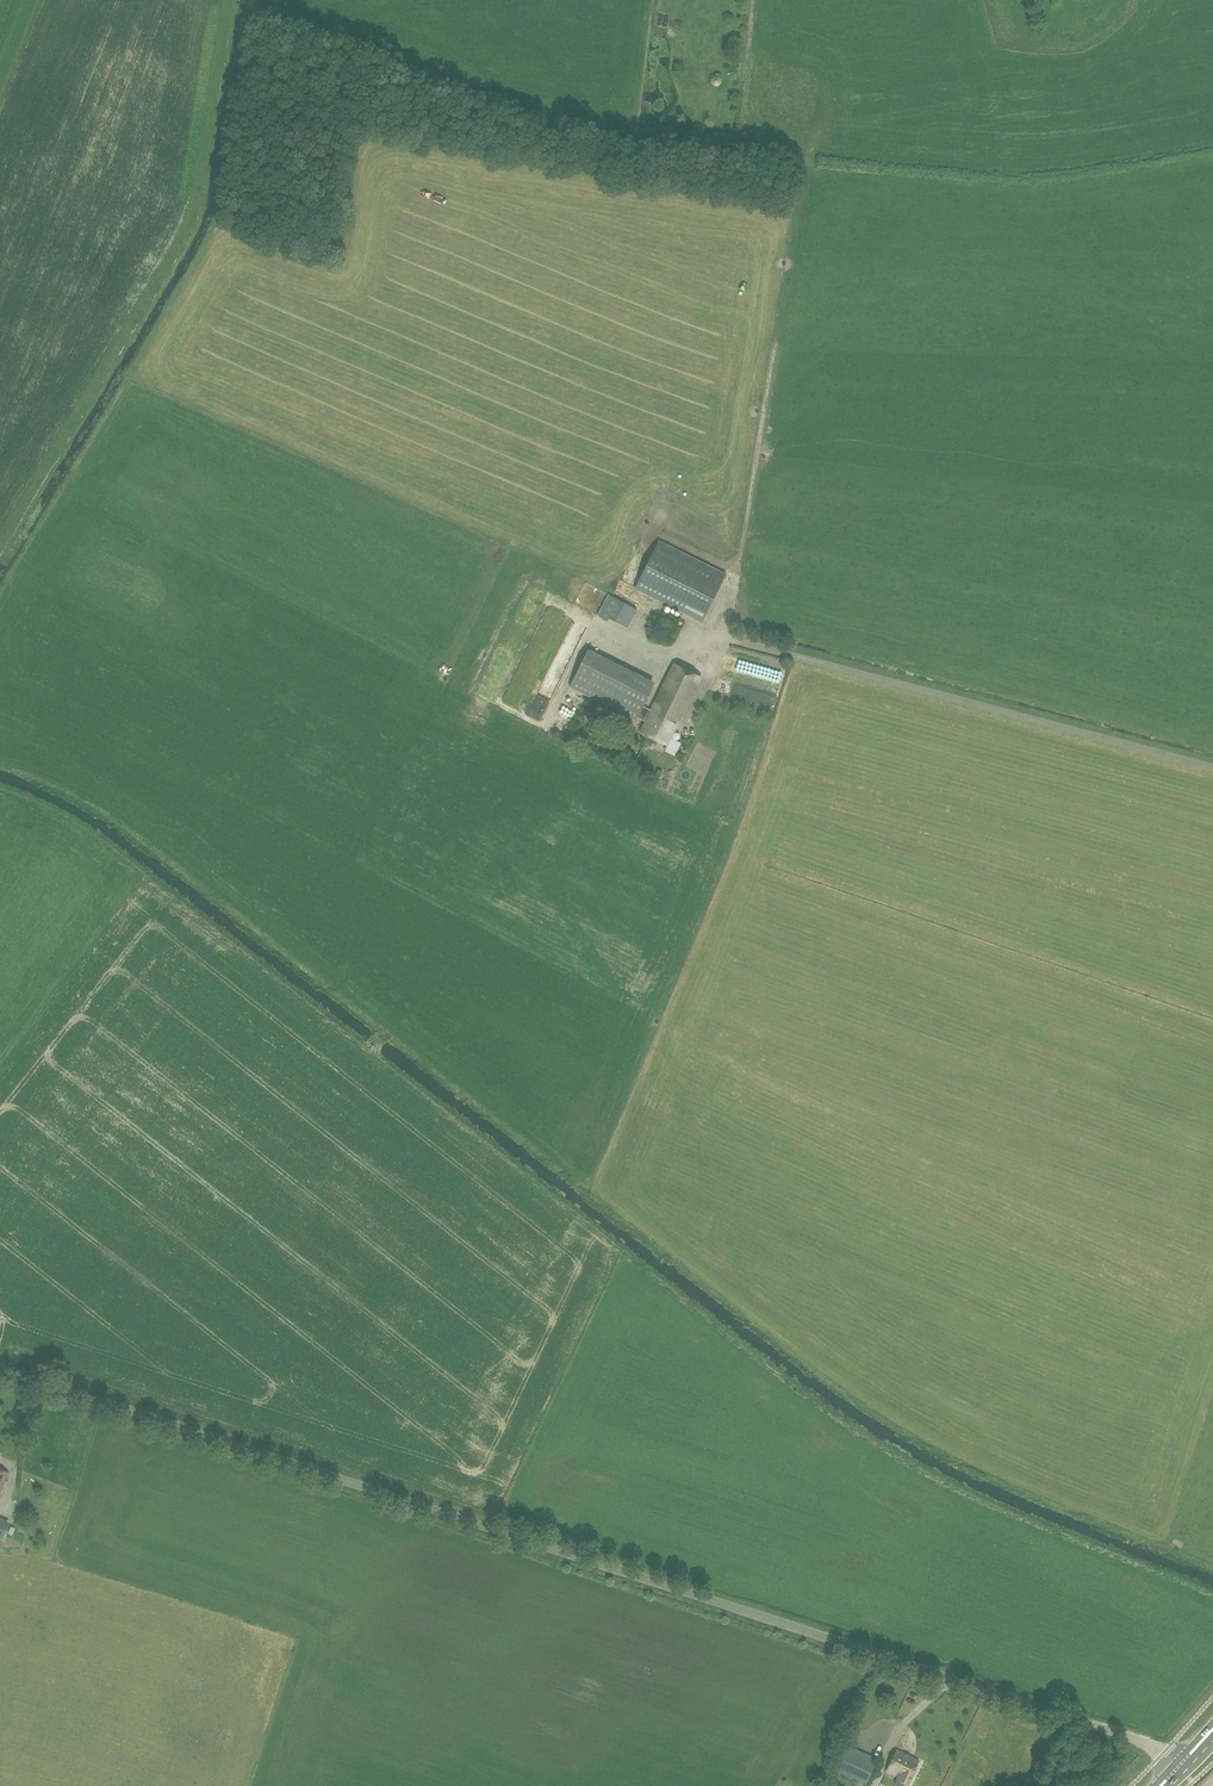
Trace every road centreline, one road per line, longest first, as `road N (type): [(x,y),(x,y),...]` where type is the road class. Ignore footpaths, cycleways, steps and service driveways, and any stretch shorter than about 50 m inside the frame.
road 1 (unclassified): [(1177,1768),(1135,1739),(0,1369)]
road 2 (track): [(710,632),(742,545),(774,345)]

